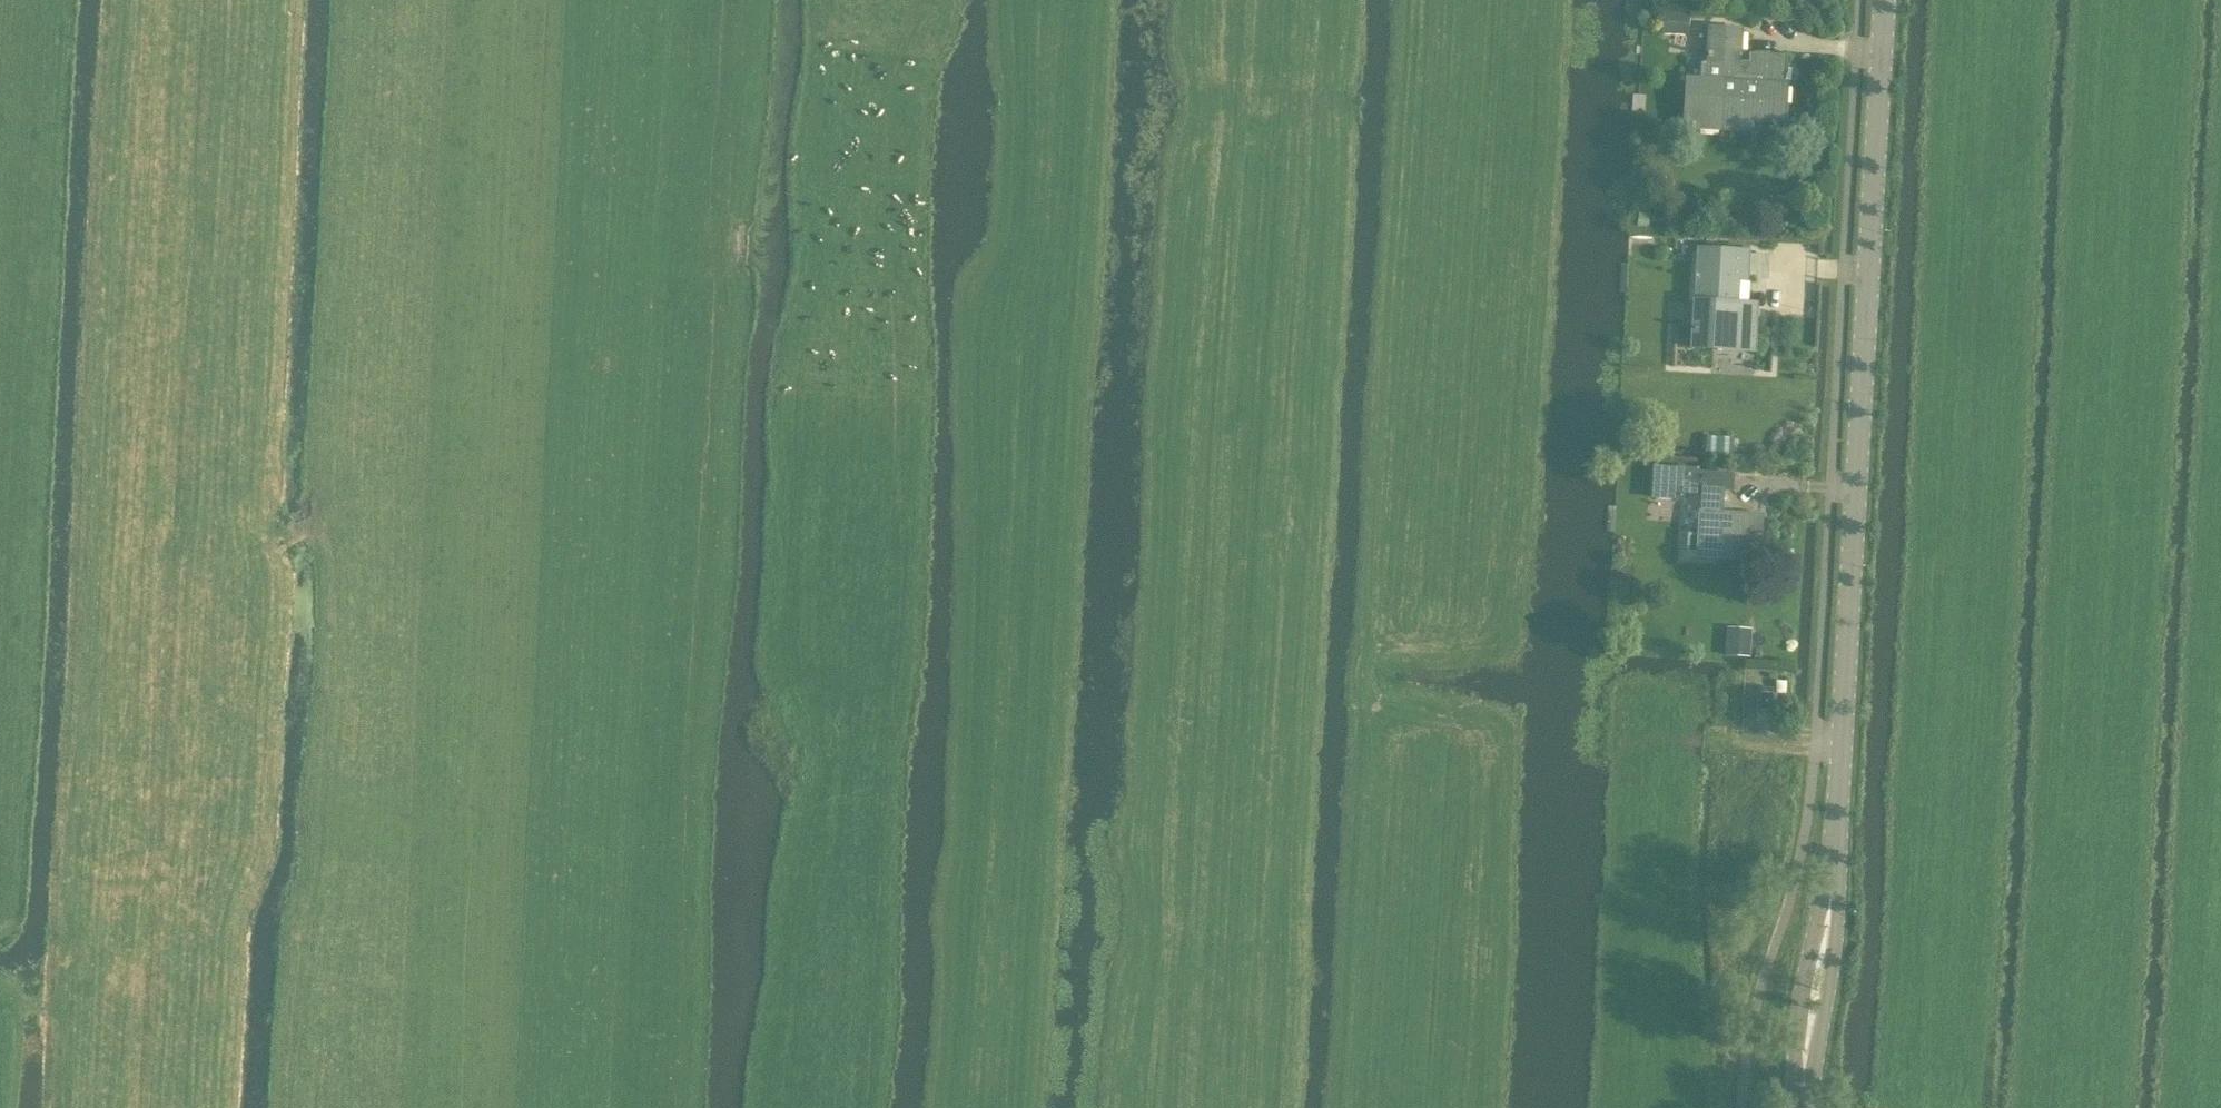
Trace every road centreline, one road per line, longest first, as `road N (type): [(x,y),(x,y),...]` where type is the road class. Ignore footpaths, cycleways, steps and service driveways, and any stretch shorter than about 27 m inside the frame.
road 1 (tertiary): [(1805,1107),(1808,1011),(1832,814),(1878,0)]

